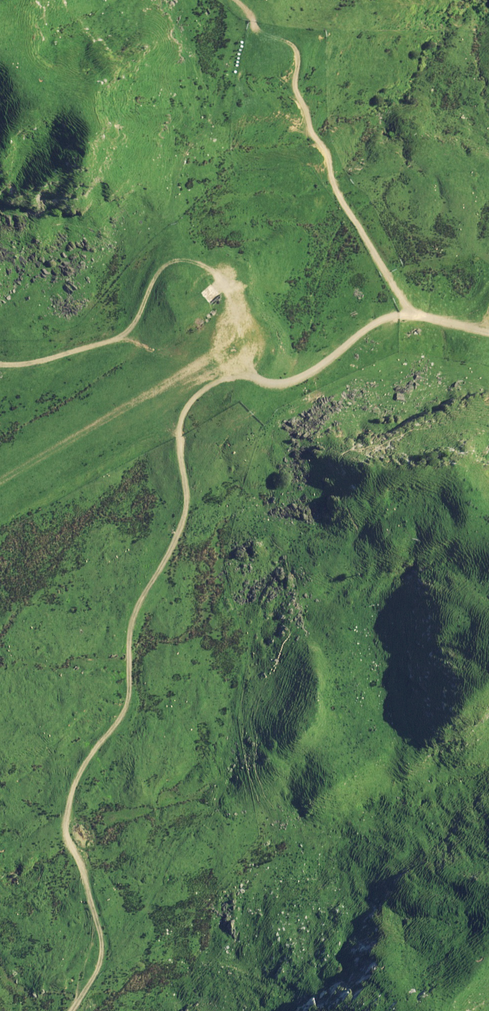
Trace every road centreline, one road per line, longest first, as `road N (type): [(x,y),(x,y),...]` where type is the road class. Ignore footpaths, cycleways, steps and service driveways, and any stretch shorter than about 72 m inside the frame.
road 1 (track): [(488,762),(419,765),(375,728),(287,556),(253,518),(273,433),(249,375),(236,310),(184,235),(180,206),(226,173),(329,162),(296,91),(296,48),(259,29),(234,0)]
road 2 (track): [(70,1010),(101,966),(99,917),(67,839),(69,805),(86,763),(127,703),(133,620),(184,522),(180,435),(188,405),(233,375),(274,385),(299,379),(388,318),(409,313),(488,332)]
road 3 (track): [(213,270),(169,262),(122,336),(0,365)]
road 4 (track): [(409,313),(337,192),(329,162)]

